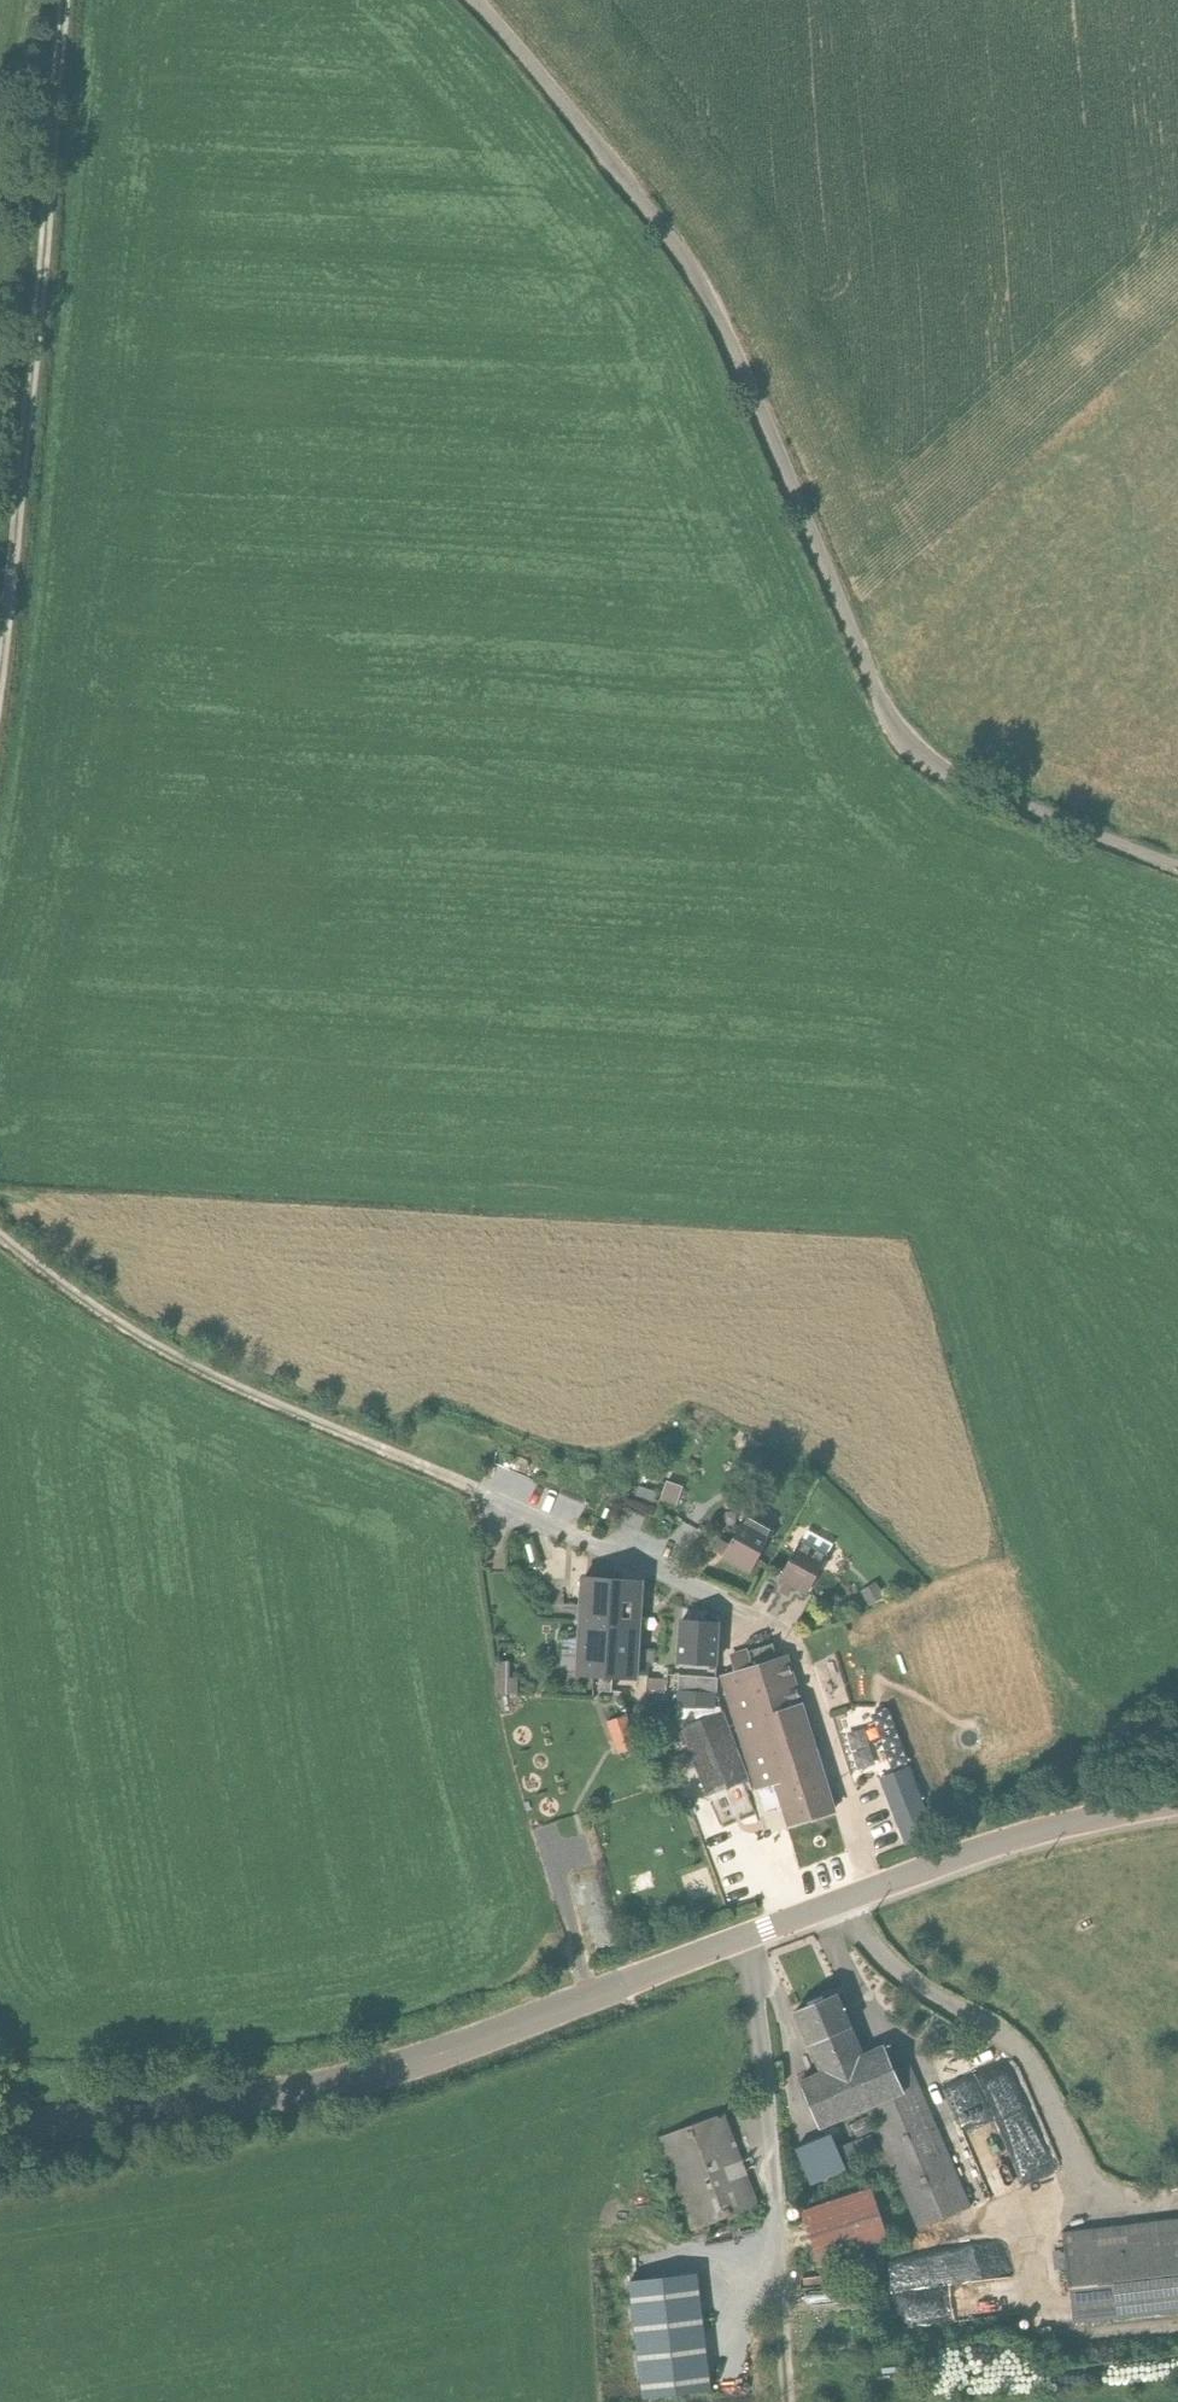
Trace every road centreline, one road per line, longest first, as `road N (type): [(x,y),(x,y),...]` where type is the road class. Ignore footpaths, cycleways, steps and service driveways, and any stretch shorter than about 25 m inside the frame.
road 1 (tertiary): [(1177,1803),(1019,1837),(388,2071),(256,2101),(0,2135)]
road 2 (unclassified): [(1177,867),(961,780),(906,746),(699,282),(474,0)]
road 3 (track): [(779,2275),(787,2401)]

